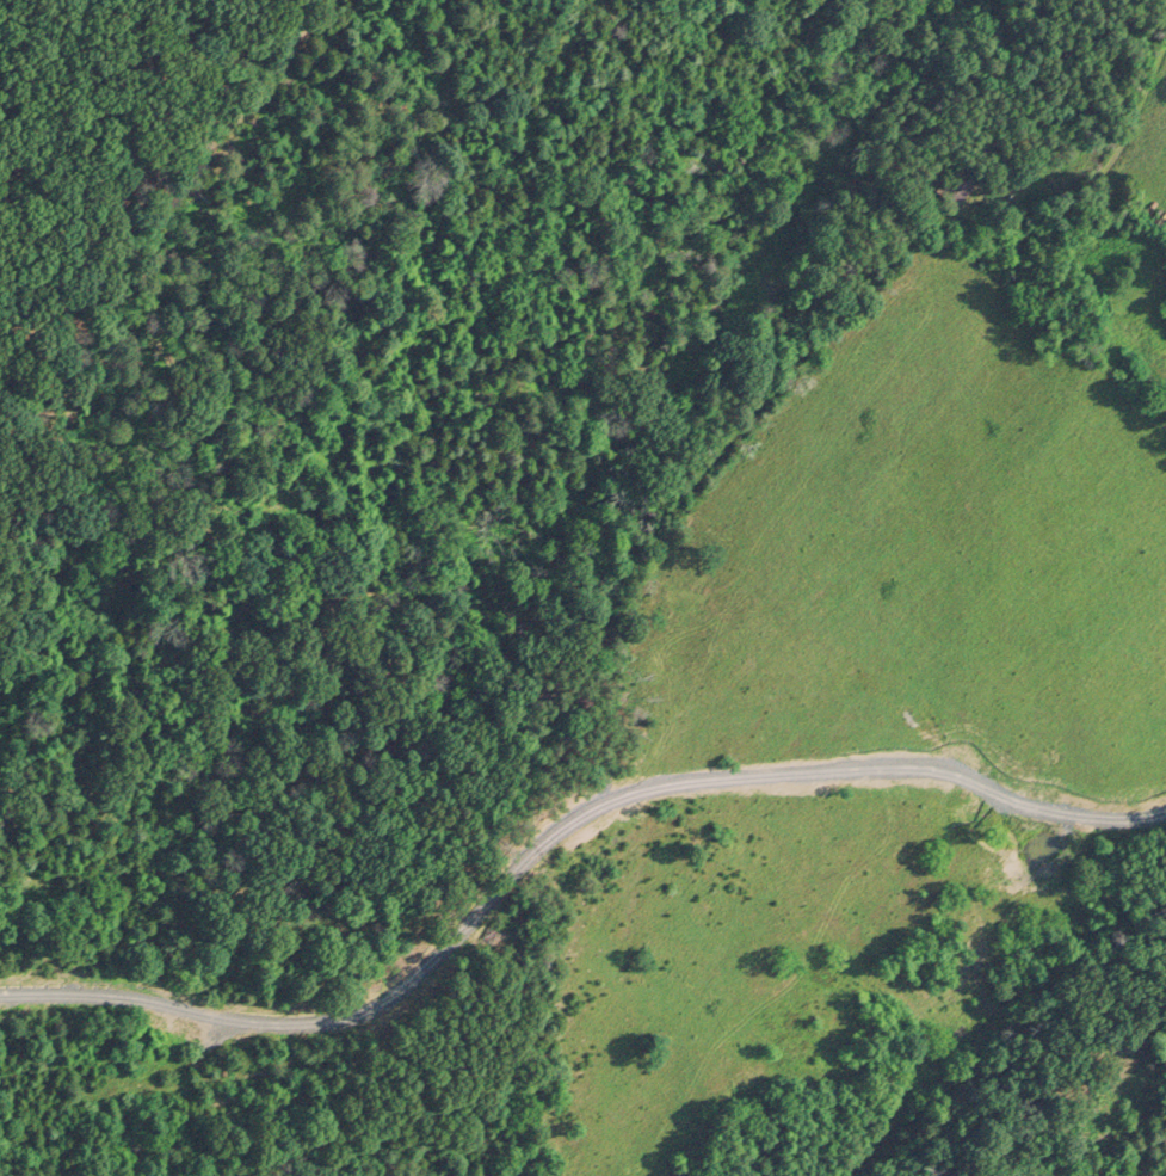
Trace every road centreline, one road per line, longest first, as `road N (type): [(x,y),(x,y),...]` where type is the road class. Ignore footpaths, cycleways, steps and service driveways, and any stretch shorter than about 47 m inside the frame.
road 1 (track): [(177,1175),(544,837),(671,777),(912,753),(1043,812),(1165,806)]
road 2 (track): [(329,1032),(143,1014),(0,1015)]

